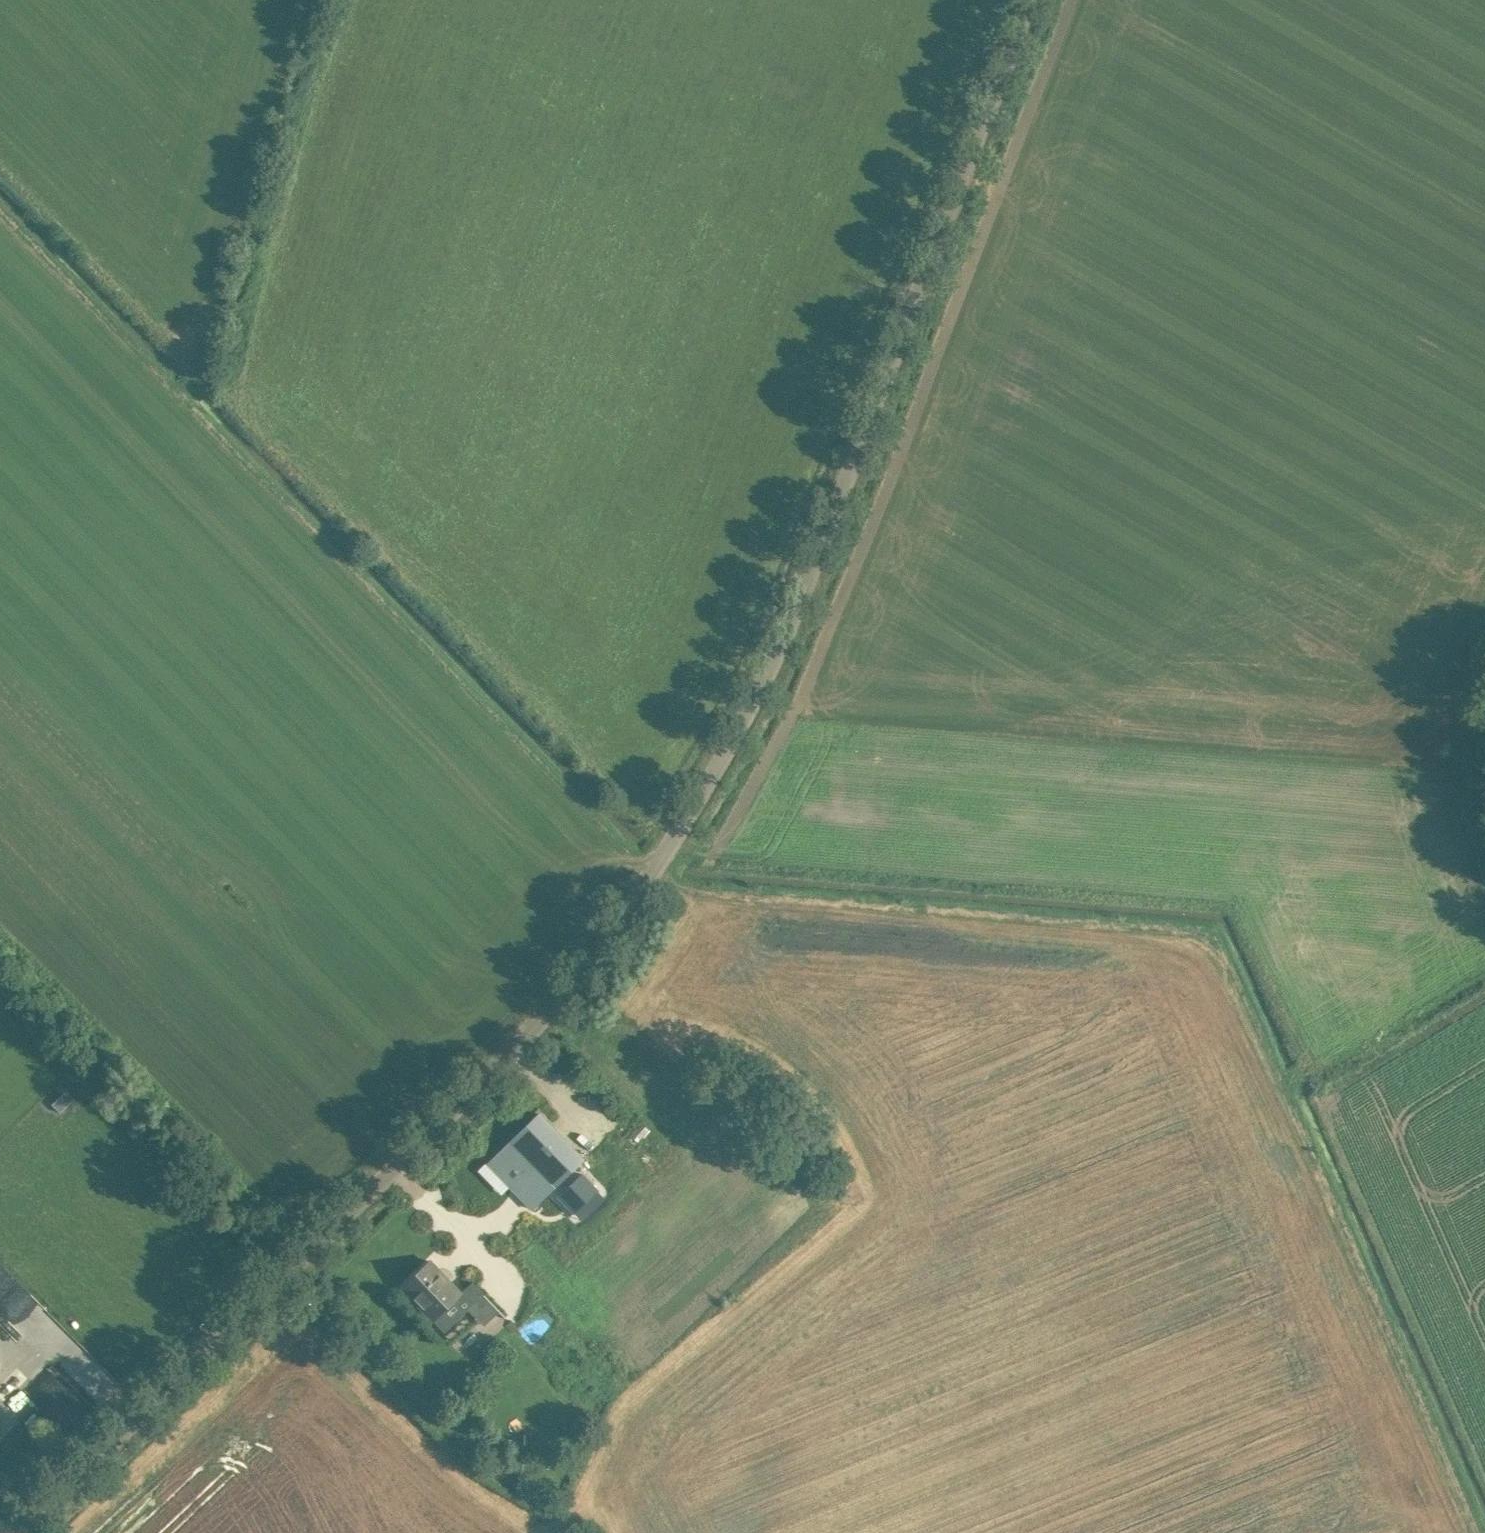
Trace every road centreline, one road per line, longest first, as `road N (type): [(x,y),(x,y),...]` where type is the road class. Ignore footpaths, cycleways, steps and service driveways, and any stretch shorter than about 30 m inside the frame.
road 1 (unclassified): [(17,1532),(557,996),(678,840),(794,626),(1031,0)]
road 2 (track): [(1484,599),(867,432)]
road 3 (track): [(621,1376),(572,1481),(597,1532)]

